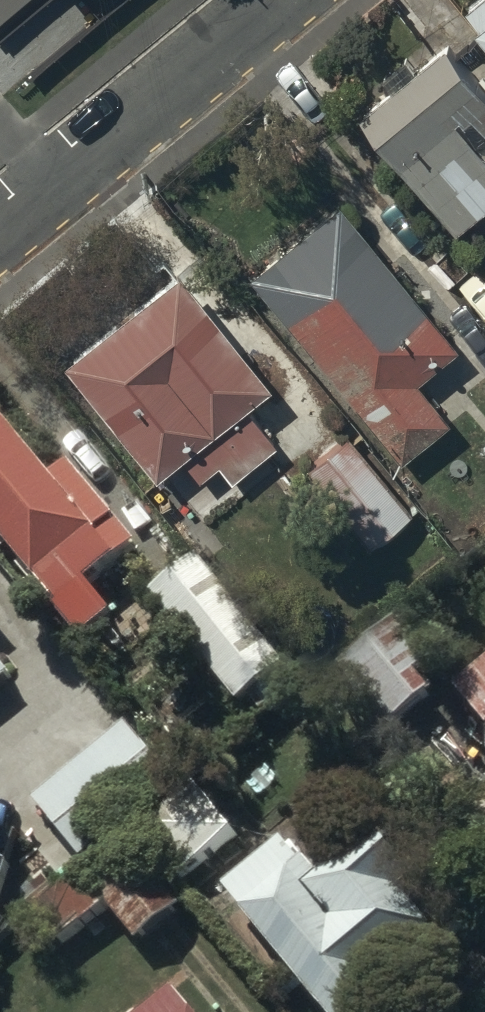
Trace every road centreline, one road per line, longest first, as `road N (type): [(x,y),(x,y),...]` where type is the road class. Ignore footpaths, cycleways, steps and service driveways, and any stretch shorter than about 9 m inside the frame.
road 1 (residential): [(0,229),(278,0)]

